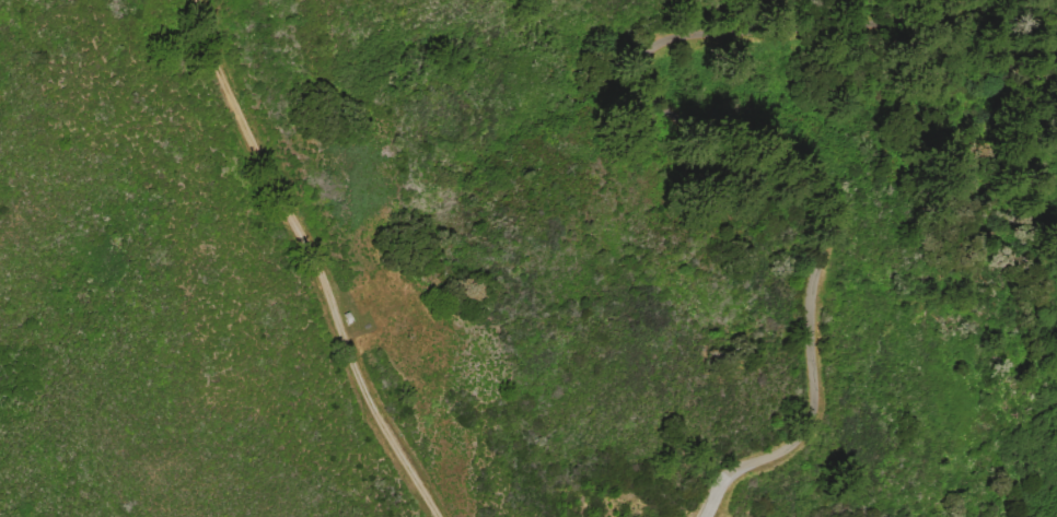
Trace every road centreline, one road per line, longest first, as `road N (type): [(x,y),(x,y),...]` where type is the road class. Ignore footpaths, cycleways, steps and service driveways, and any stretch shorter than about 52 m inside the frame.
road 1 (residential): [(703,516),(729,474),(776,451),(810,411),(814,248),(789,178),(669,99),(653,73),(659,57),(750,20),(881,14),(932,0)]
road 2 (track): [(199,0),(207,36),(337,290),(382,415),(441,516)]

